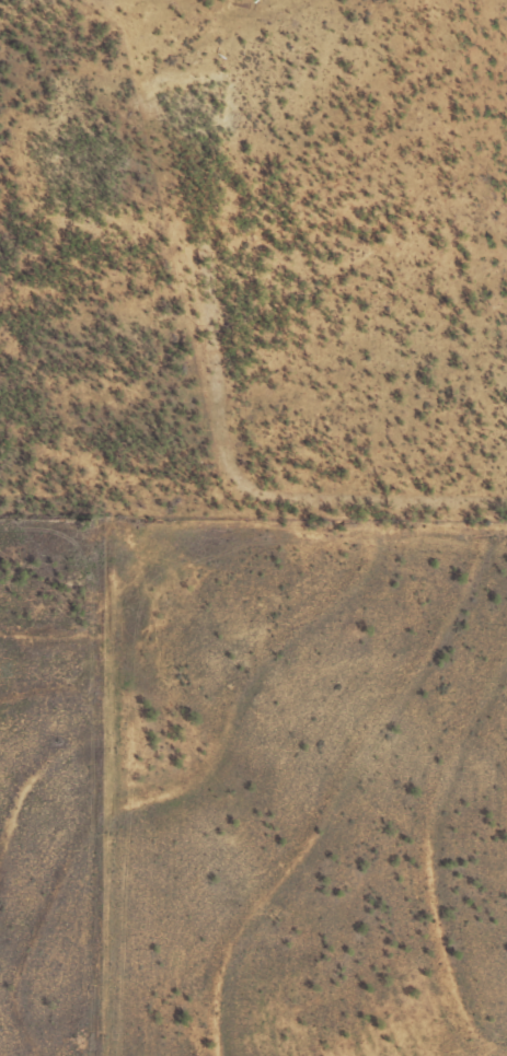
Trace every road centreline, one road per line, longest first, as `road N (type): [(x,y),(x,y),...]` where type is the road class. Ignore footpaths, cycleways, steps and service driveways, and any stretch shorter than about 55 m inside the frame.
road 1 (residential): [(506,529),(308,529),(263,489),(244,438),(244,329)]

